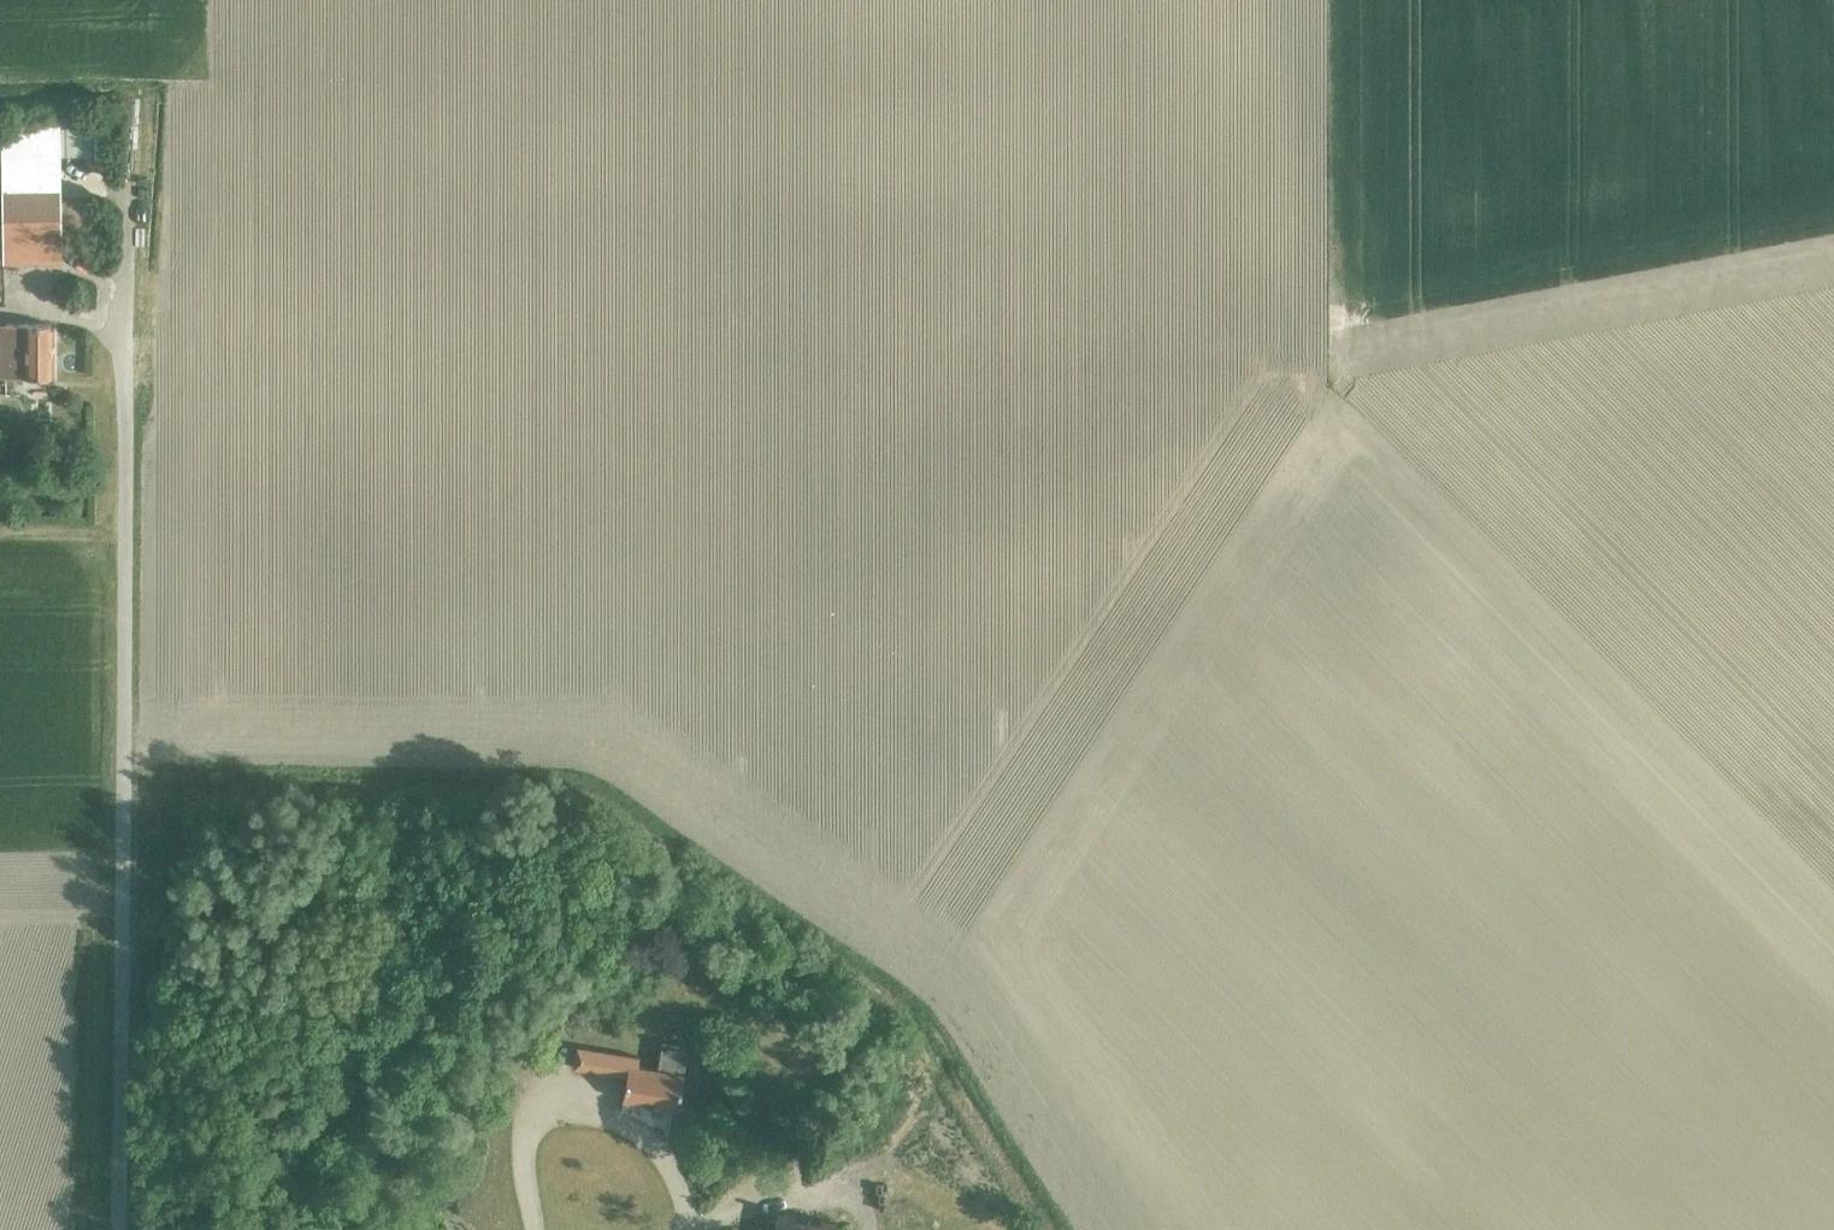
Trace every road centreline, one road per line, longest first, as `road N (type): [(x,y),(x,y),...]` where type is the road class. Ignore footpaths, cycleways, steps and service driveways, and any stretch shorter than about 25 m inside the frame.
road 1 (residential): [(119,1229),(126,202)]

